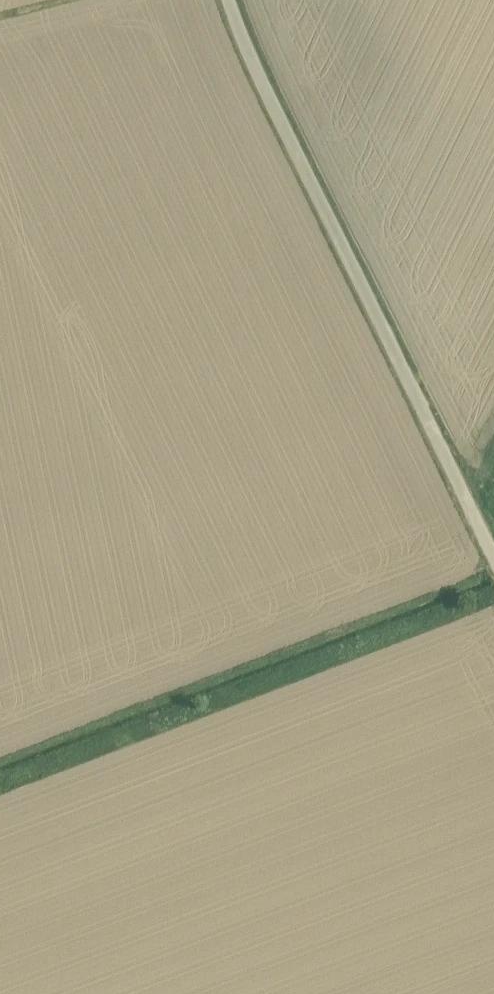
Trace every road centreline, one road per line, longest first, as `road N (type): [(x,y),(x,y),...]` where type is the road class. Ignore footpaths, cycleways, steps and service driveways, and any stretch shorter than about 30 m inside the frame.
road 1 (unclassified): [(493,557),(230,0)]

